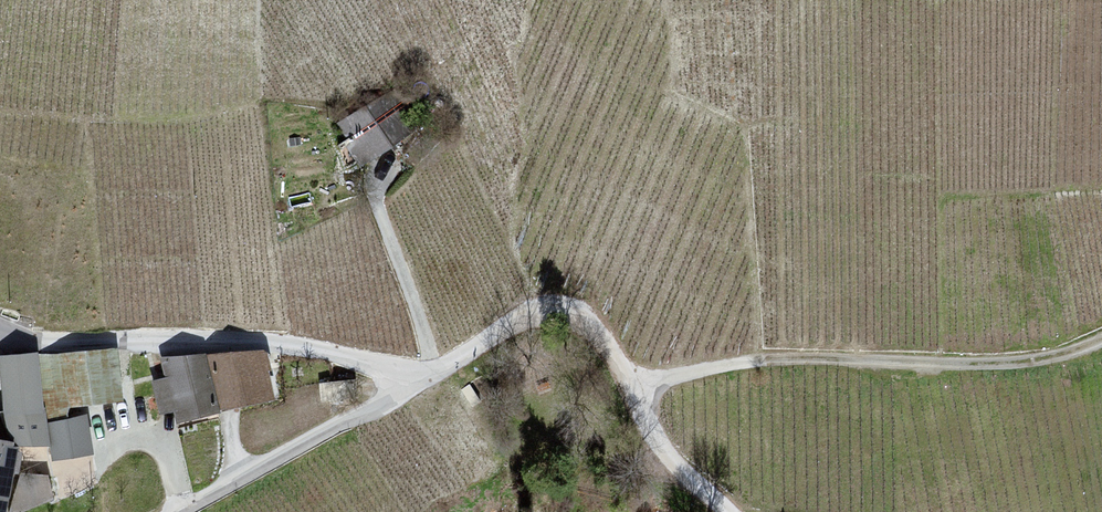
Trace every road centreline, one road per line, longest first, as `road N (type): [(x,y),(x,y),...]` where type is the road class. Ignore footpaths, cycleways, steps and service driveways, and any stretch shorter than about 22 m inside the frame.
road 1 (track): [(634,390),(762,361),(1041,356),(1101,338)]
road 2 (unclassified): [(413,382),(556,309),(593,318),(667,447),(733,511)]
road 3 (unclassified): [(0,333),(37,341),(275,341),(364,359),(413,382)]
road 4 (residential): [(185,511),(413,382)]

